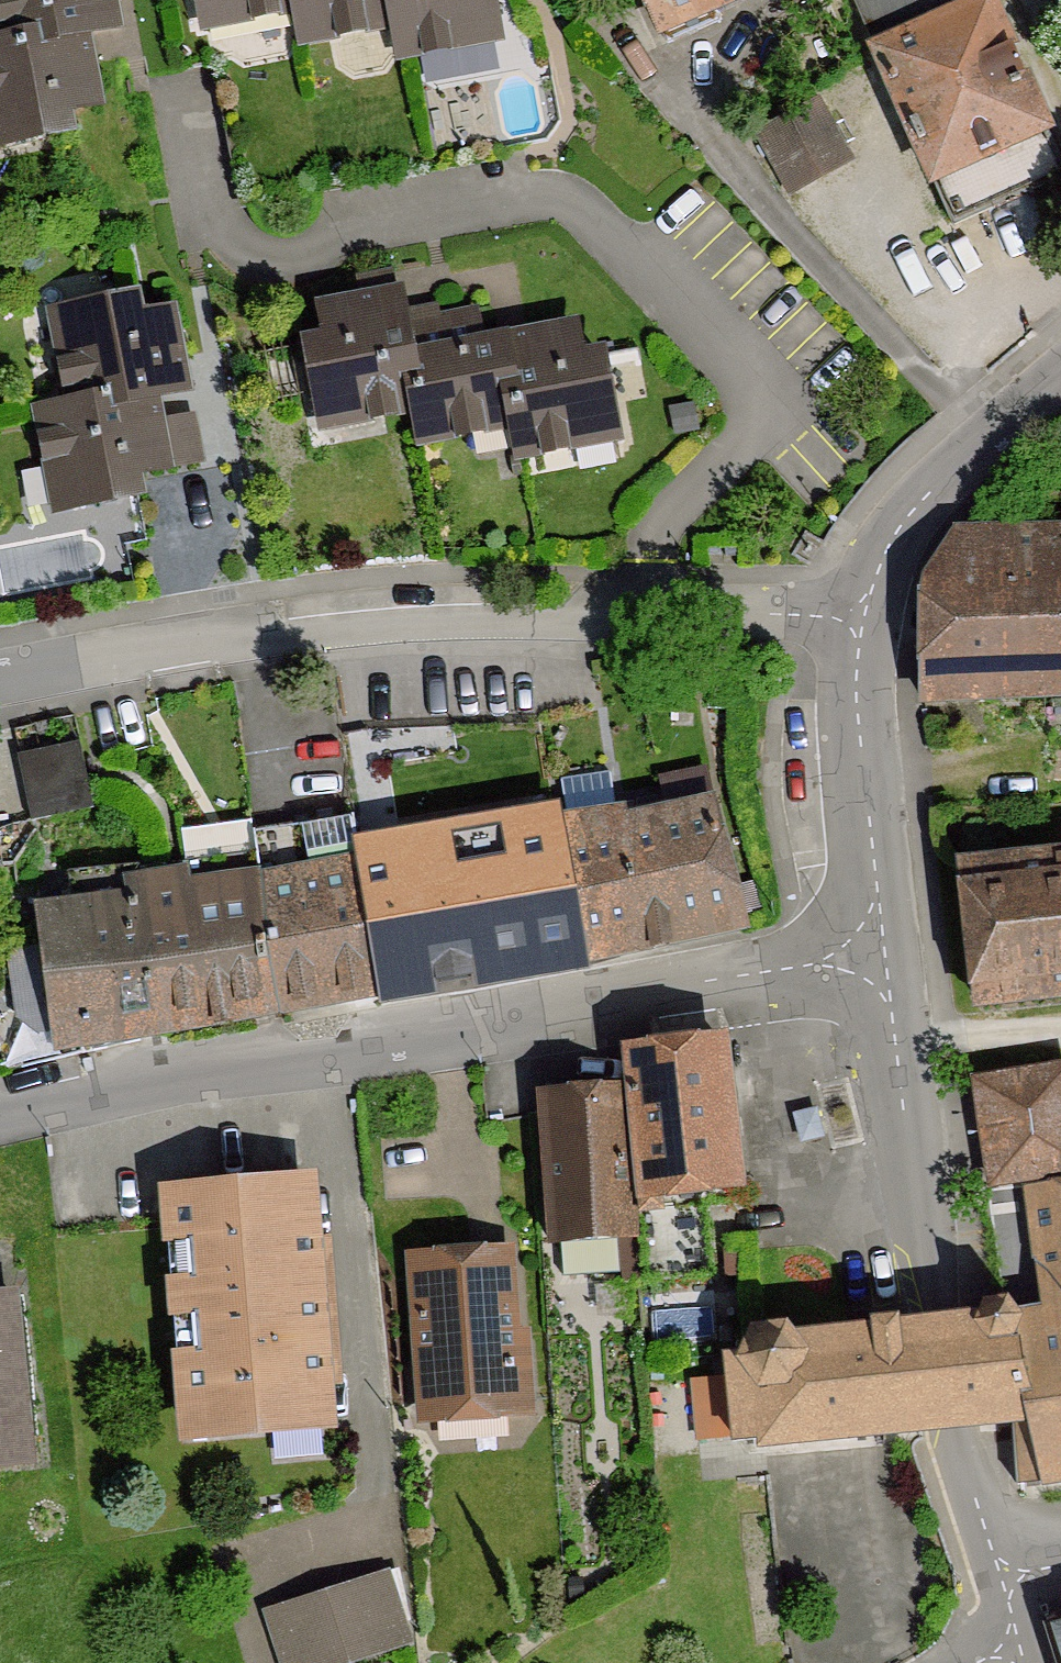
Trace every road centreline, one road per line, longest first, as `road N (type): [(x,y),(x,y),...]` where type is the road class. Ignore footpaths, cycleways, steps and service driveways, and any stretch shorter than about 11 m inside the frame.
road 1 (residential): [(880,950),(162,1073),(0,1112)]
road 2 (residential): [(867,624),(408,621),(0,683)]
road 3 (residential): [(880,950),(936,1322),(998,1563)]
road 4 (residential): [(1060,374),(984,430),(882,548),(867,624)]
road 5 (residential): [(867,624),(867,784),(880,950)]

